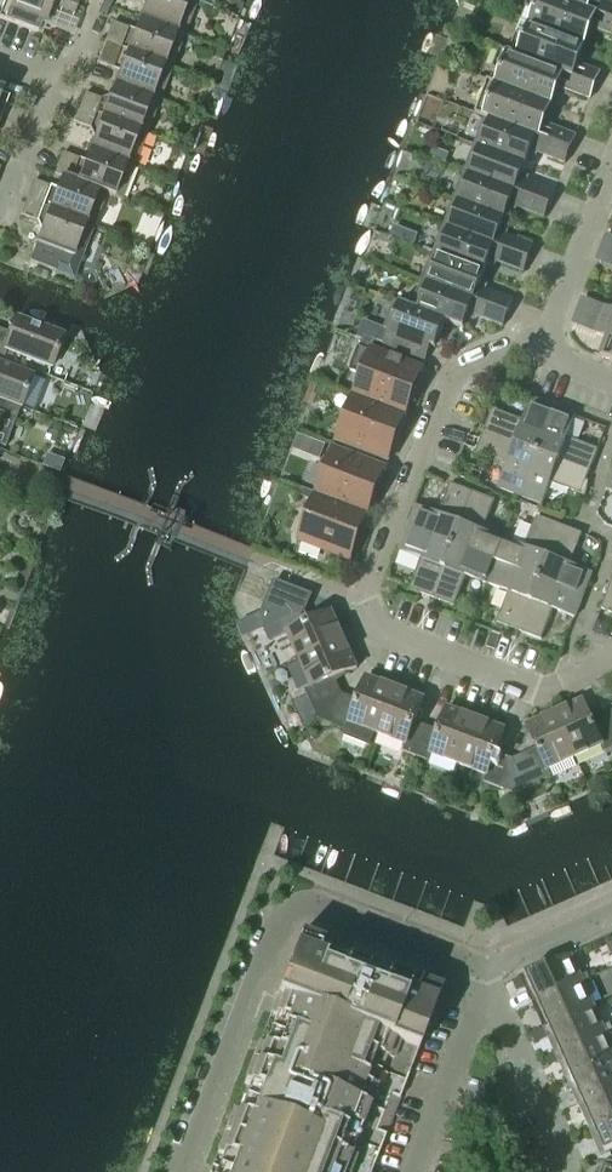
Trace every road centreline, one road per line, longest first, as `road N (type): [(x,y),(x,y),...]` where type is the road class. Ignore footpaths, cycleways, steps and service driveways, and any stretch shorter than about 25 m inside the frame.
road 1 (residential): [(180,1171),(289,893),(490,974)]
road 2 (residential): [(364,604),(453,378),(504,345),(543,347)]
road 3 (residential): [(611,661),(538,692),(388,635),(364,604)]
road 4 (residential): [(413,1171),(471,1024),(492,996)]
road 5 (residential): [(567,1171),(492,996)]
road 6 (residential): [(543,347),(611,171)]
road 7 (residential): [(6,217),(76,70)]
road 8 (residential): [(490,974),(611,919)]

